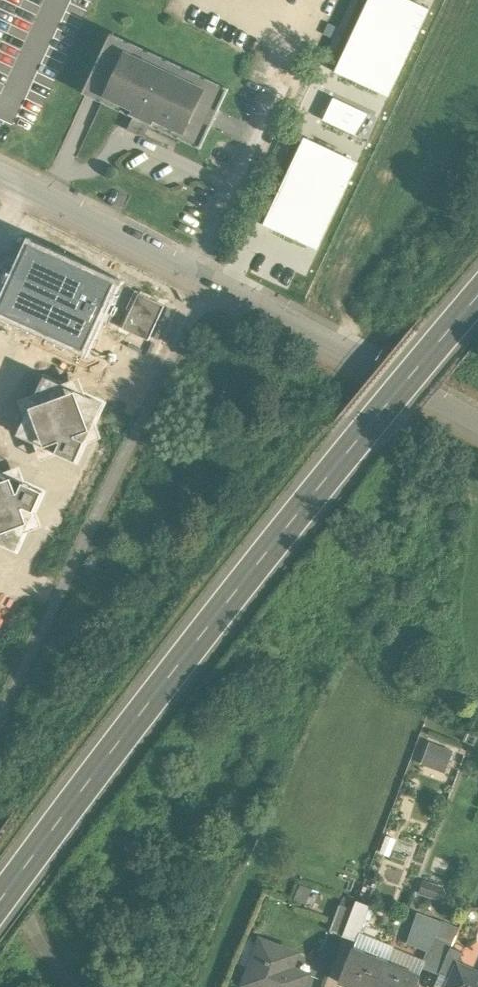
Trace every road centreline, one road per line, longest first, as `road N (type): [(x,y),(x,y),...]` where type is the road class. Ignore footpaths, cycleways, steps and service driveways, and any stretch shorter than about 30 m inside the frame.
road 1 (primary): [(0,903),(477,296)]
road 2 (unclassified): [(0,176),(207,277),(477,426)]
road 3 (track): [(0,710),(207,277)]

